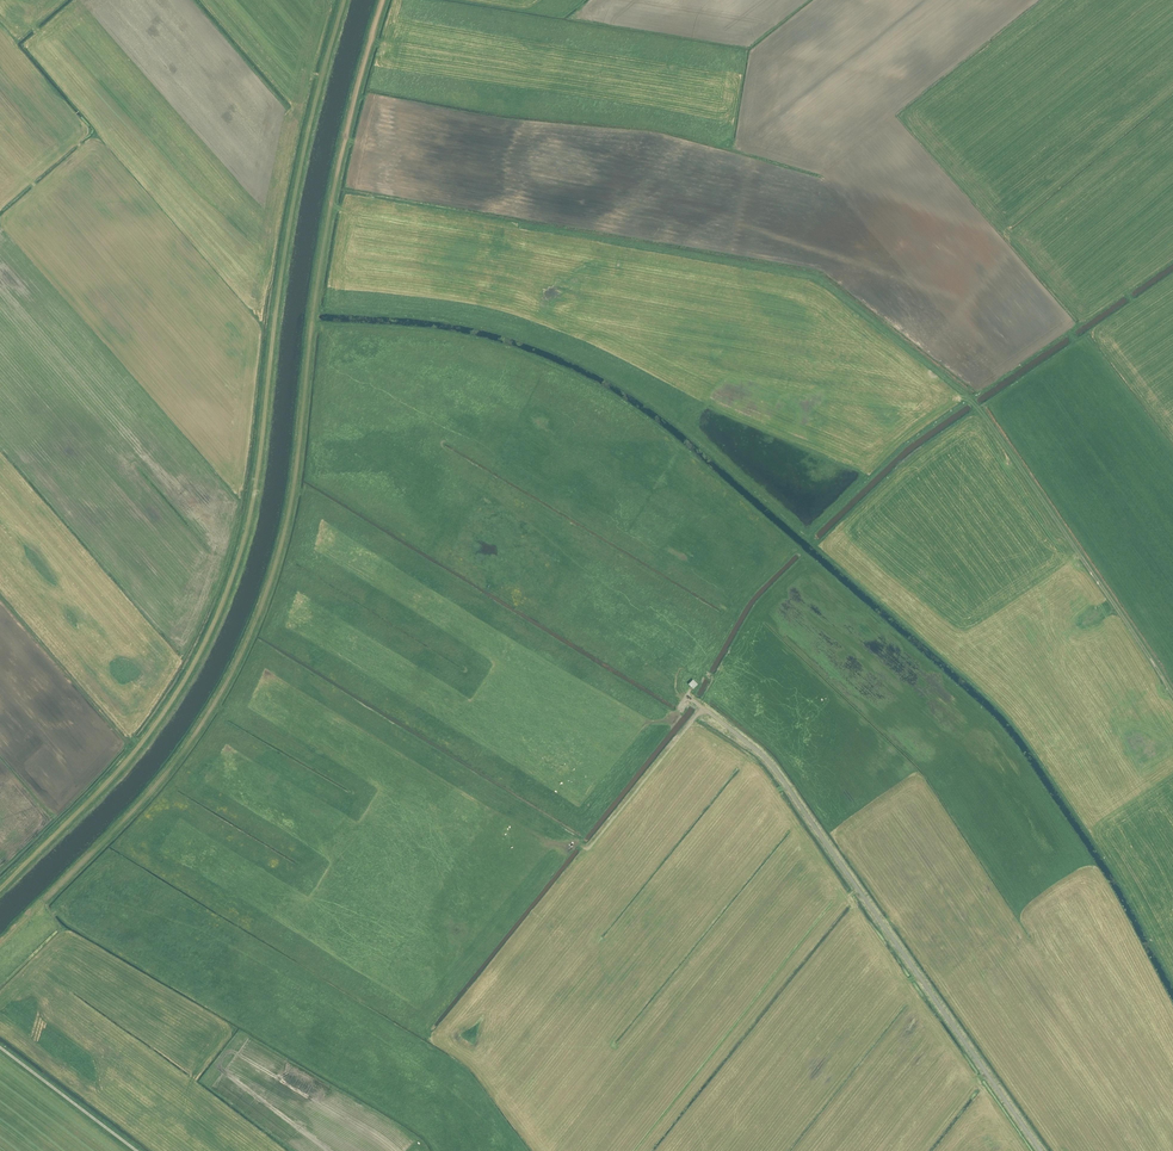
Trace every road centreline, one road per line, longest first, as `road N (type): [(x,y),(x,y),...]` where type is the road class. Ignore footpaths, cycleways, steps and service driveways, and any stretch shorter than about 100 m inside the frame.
road 1 (unclassified): [(1041,1150),(775,770),(702,708)]
road 2 (track): [(383,0),(324,245)]

